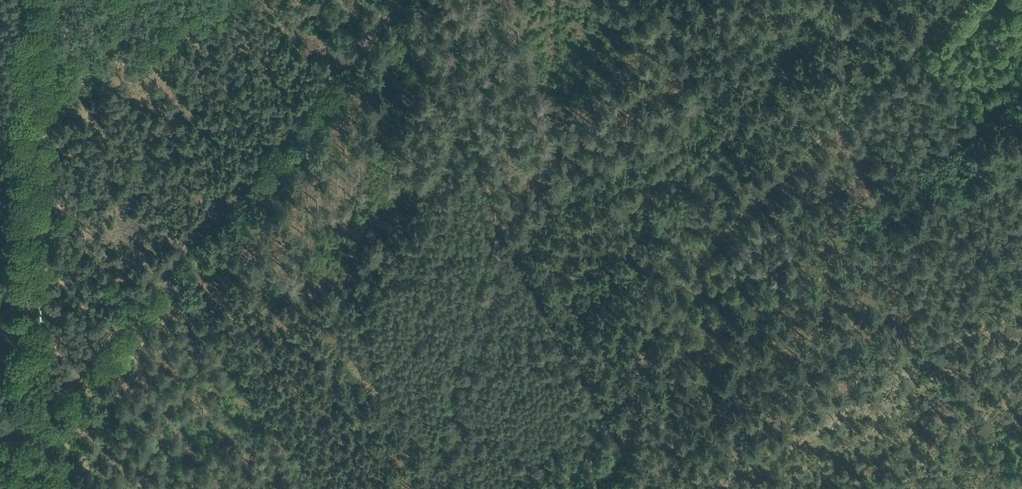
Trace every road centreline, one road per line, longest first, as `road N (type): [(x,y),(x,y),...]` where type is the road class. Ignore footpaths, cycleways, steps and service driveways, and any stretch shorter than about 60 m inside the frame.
road 1 (track): [(623,433),(658,303),(699,254),(961,0)]
road 2 (track): [(664,488),(623,433),(395,4)]
road 3 (track): [(34,420),(395,4)]
road 4 (track): [(37,0),(34,420)]

